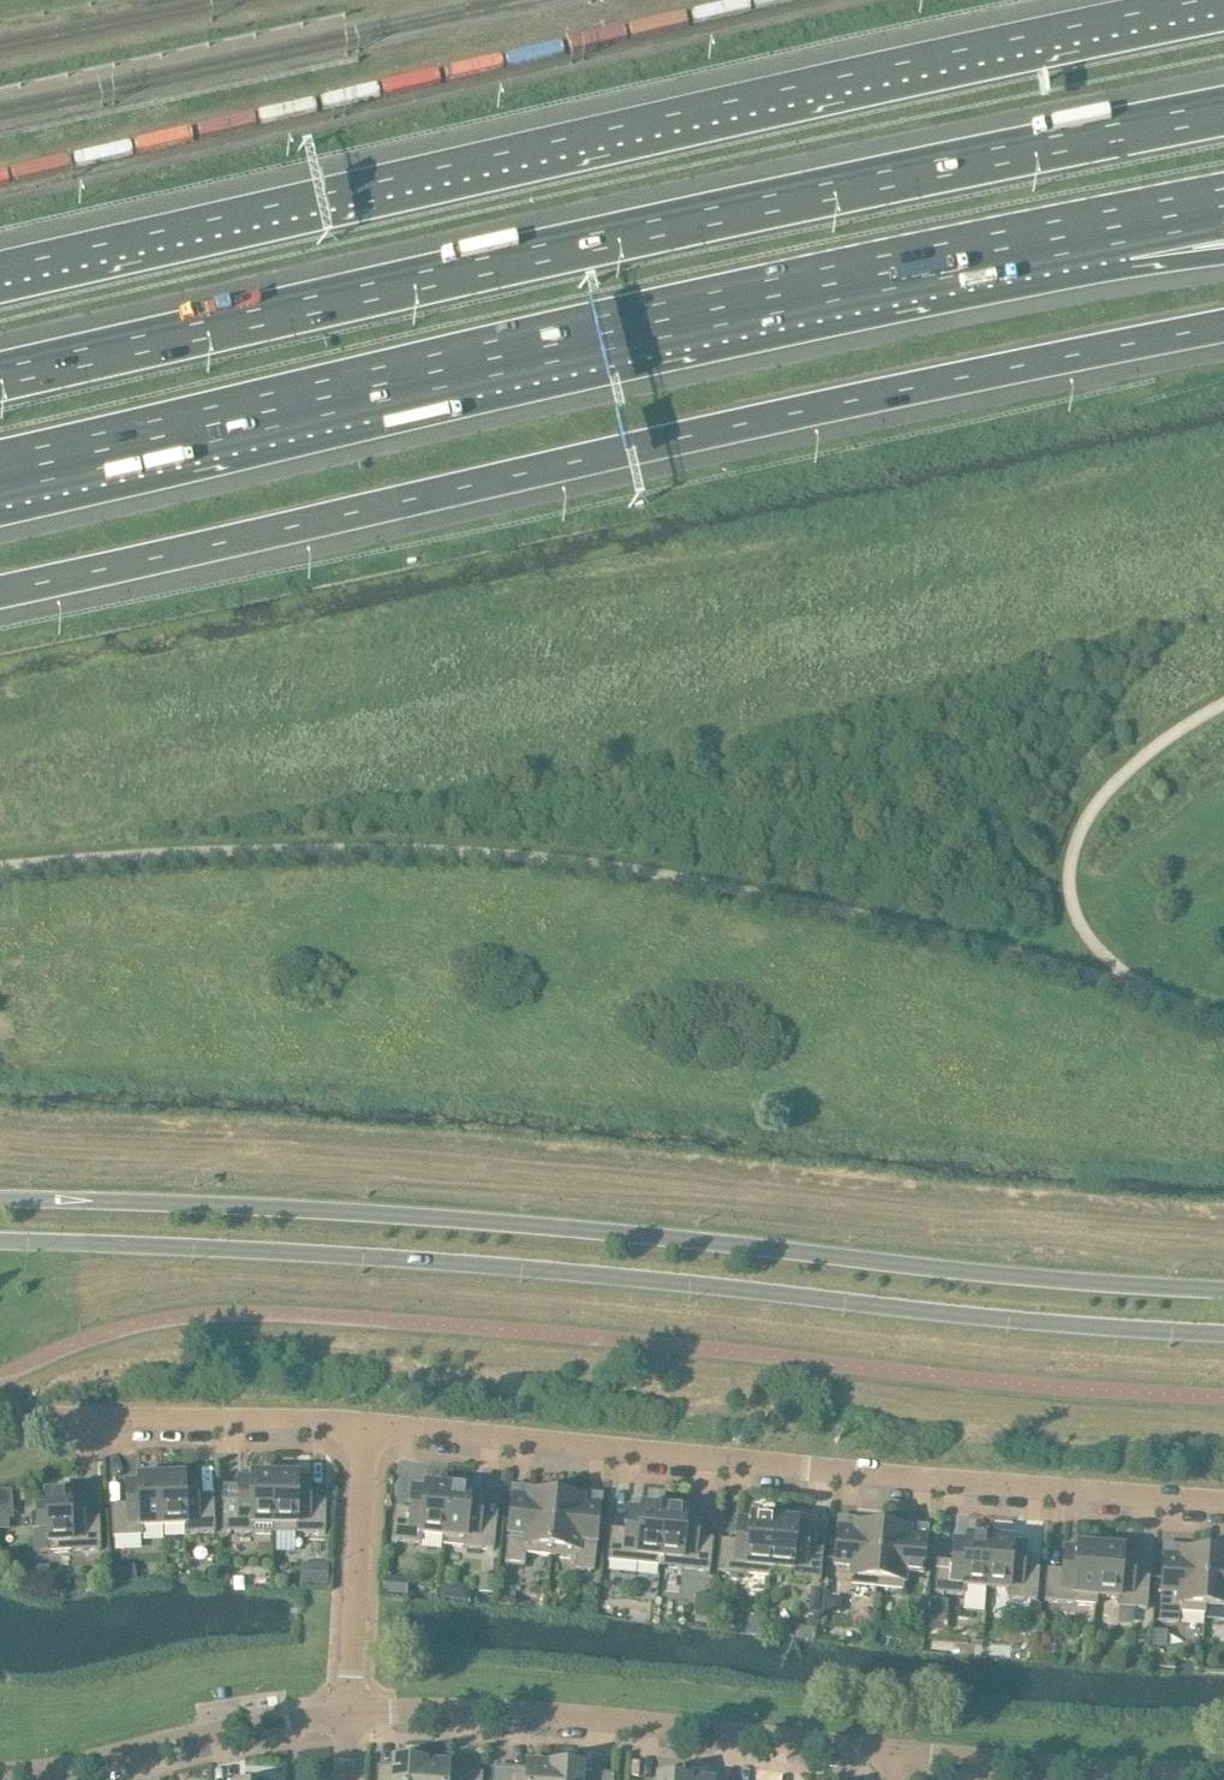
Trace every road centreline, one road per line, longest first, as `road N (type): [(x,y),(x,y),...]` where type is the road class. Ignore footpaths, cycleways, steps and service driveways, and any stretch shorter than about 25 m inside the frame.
road 1 (motorway): [(0,590),(643,445),(1223,328)]
road 2 (motorway): [(1223,118),(0,376)]
road 3 (motorway): [(1214,0),(0,269)]
road 4 (secondary): [(1223,1286),(582,1227),(0,1197)]
road 5 (secondary): [(0,1242),(402,1257),(1223,1329)]
road 6 (motorway): [(0,470),(1021,247)]
road 7 (residential): [(362,1420),(832,1470),(1223,1496)]
road 8 (residential): [(891,1753),(513,1710),(351,1714)]
road 9 (residential): [(351,1714),(195,1731),(0,1772)]
road 10 (residential): [(1223,1774),(891,1753)]
road 11 (residential): [(362,1420),(55,1416)]
road 12 (residential): [(351,1714),(362,1420)]
road 13 (motorway): [(1021,247),(1223,210)]
road 14 (motorway): [(1021,247),(1223,236)]

